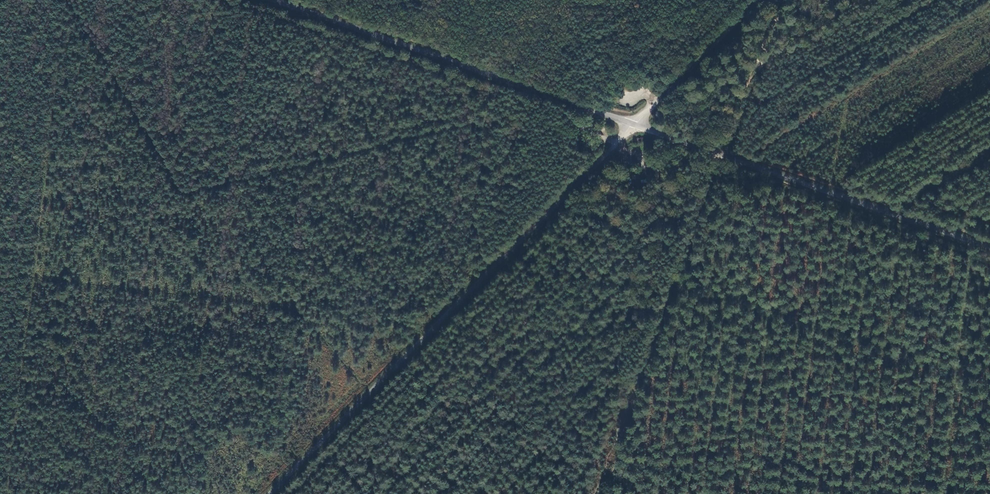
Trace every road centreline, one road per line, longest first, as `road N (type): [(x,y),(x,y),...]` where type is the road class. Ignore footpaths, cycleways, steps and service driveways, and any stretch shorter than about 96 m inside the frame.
road 1 (tertiary): [(989,248),(276,0)]
road 2 (track): [(270,493),(636,124)]
road 3 (track): [(757,0),(636,124)]

